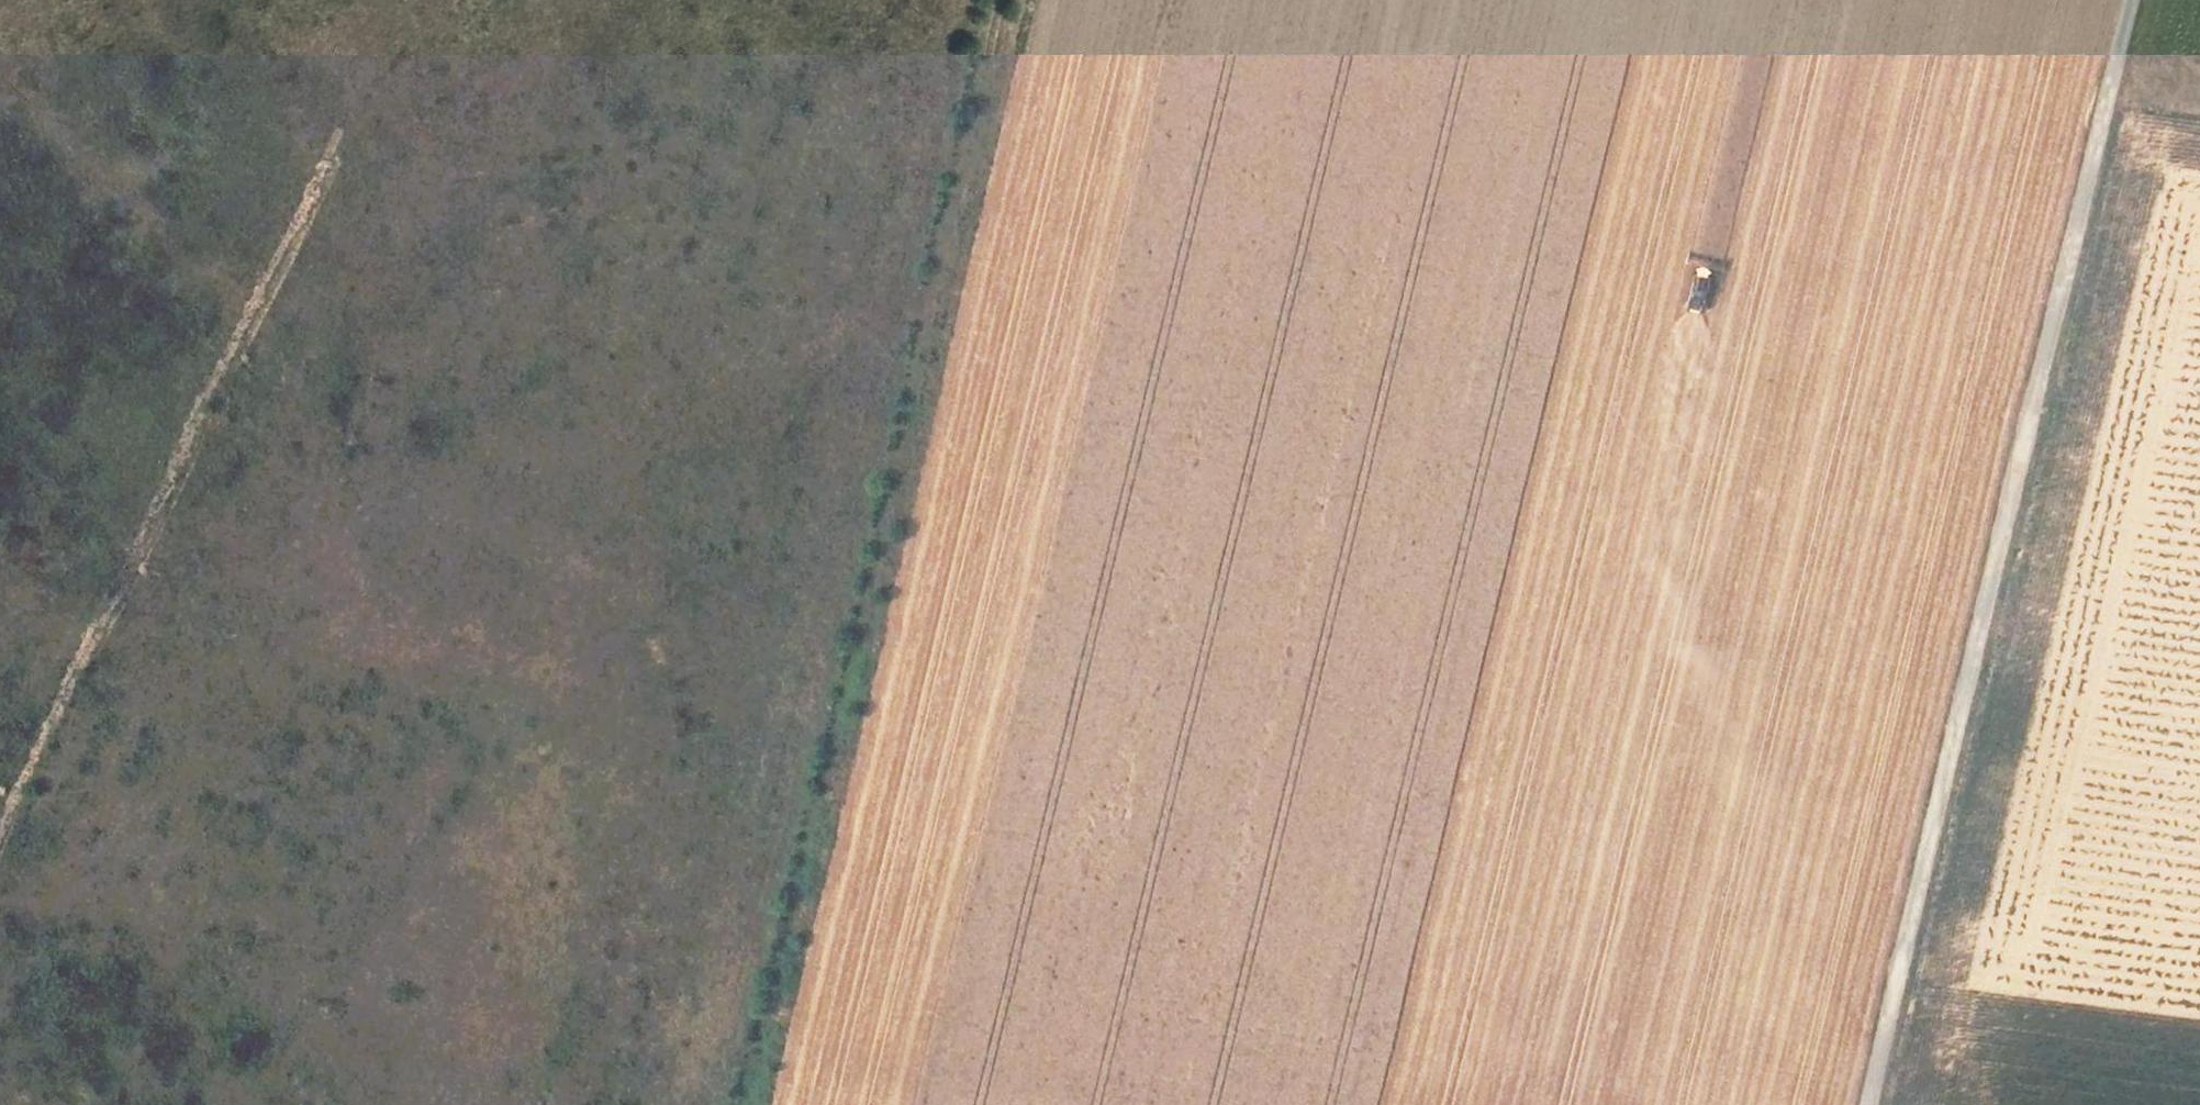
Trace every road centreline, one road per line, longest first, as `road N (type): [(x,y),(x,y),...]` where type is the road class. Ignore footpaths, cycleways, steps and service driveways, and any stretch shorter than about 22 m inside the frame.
road 1 (track): [(1868,1104),(2133,0)]

